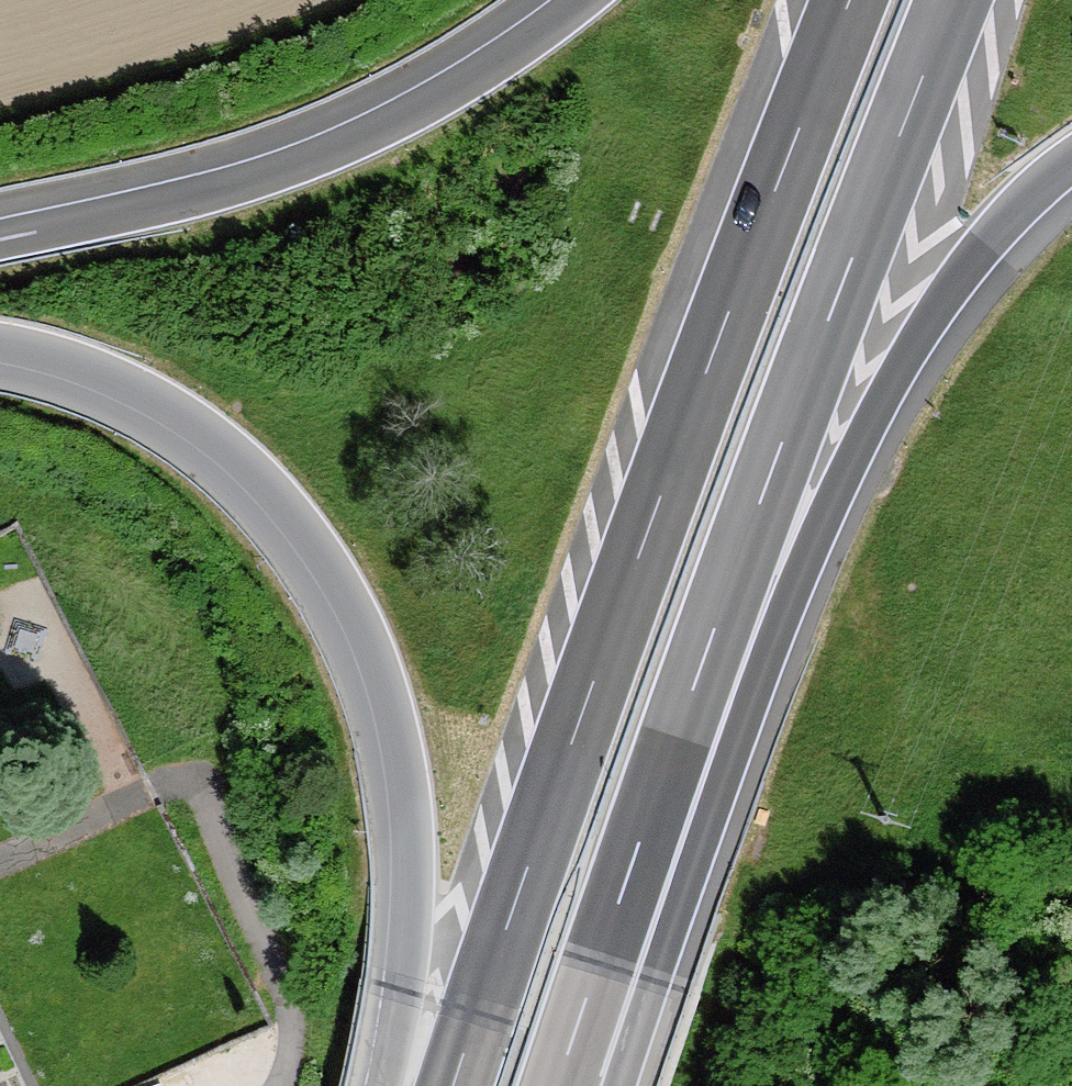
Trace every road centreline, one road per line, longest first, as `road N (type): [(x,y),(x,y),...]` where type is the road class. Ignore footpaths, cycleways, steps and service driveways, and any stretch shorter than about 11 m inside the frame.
road 1 (motorway): [(850,0),(637,559),(453,1085)]
road 2 (motorway): [(565,1062),(728,589),(953,0)]
road 3 (motorway): [(565,1062),(738,743),(781,623),(889,388),(974,259),(1071,161)]
road 4 (motorway): [(0,343),(118,378),(203,426),(268,484),(333,570),(391,698),(405,762),(412,916),(391,1085)]
road 5 (motorway): [(582,0),(480,73),(352,142),(207,193),(0,239)]

